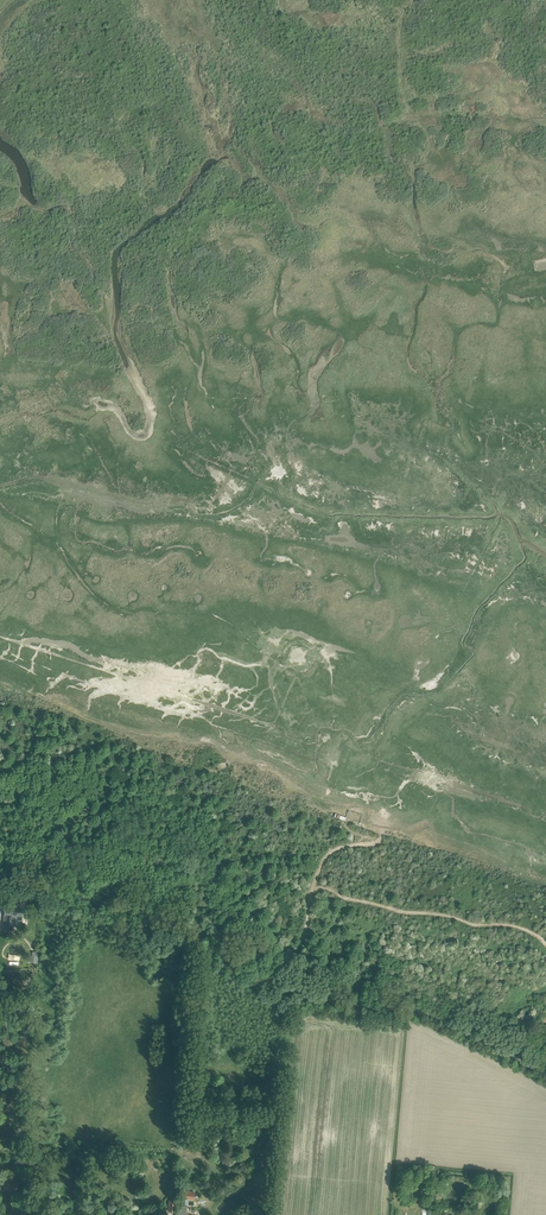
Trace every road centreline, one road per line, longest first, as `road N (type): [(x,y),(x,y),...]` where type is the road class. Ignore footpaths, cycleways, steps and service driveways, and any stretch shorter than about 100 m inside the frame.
road 1 (track): [(311,888),(326,857),(374,844),(341,822)]

